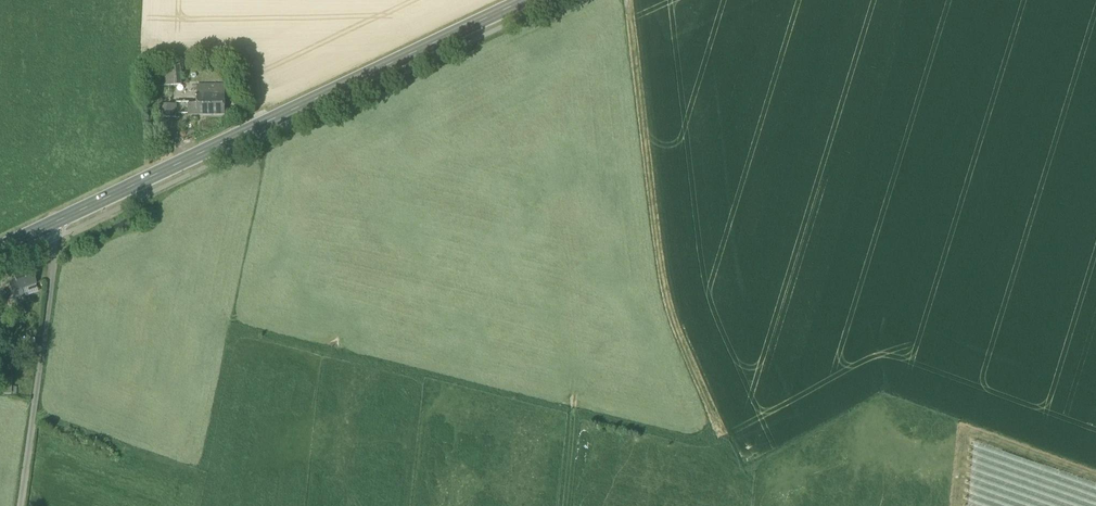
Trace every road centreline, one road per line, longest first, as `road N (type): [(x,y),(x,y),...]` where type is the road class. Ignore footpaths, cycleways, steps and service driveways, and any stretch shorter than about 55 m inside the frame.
road 1 (track): [(631,0),(665,278),(725,450),(574,412),(565,505)]
road 2 (tertiary): [(526,0),(51,225)]
road 3 (track): [(574,412),(220,318)]
road 4 (unclassified): [(51,225),(20,505)]

